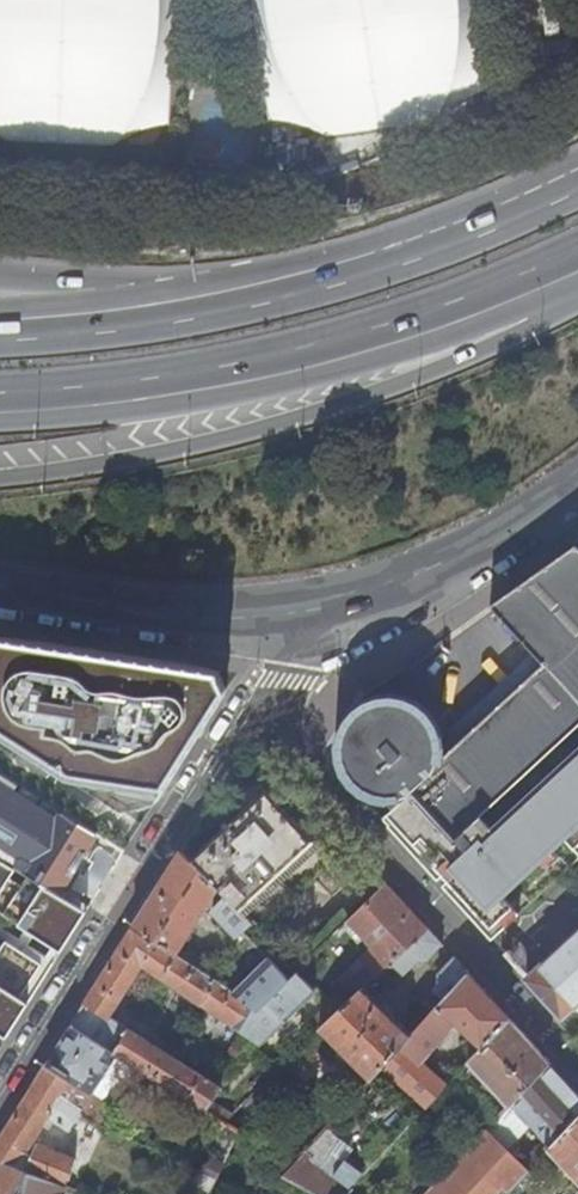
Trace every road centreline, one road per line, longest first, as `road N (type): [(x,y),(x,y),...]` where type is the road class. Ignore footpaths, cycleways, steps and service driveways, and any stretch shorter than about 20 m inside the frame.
road 1 (trunk): [(0,476),(202,445),(294,421),(463,354),(577,274)]
road 2 (trunk): [(0,405),(233,370),(359,335),(577,251)]
road 3 (residential): [(0,1106),(274,680),(313,604)]
road 4 (trunk): [(577,178),(460,241),(233,305)]
road 5 (secondary): [(313,604),(189,612),(0,585)]
road 6 (secondary): [(577,475),(425,570),(313,604)]
road 7 (trunk): [(233,305),(0,335)]
road 8 (trunk): [(233,305),(0,278)]

